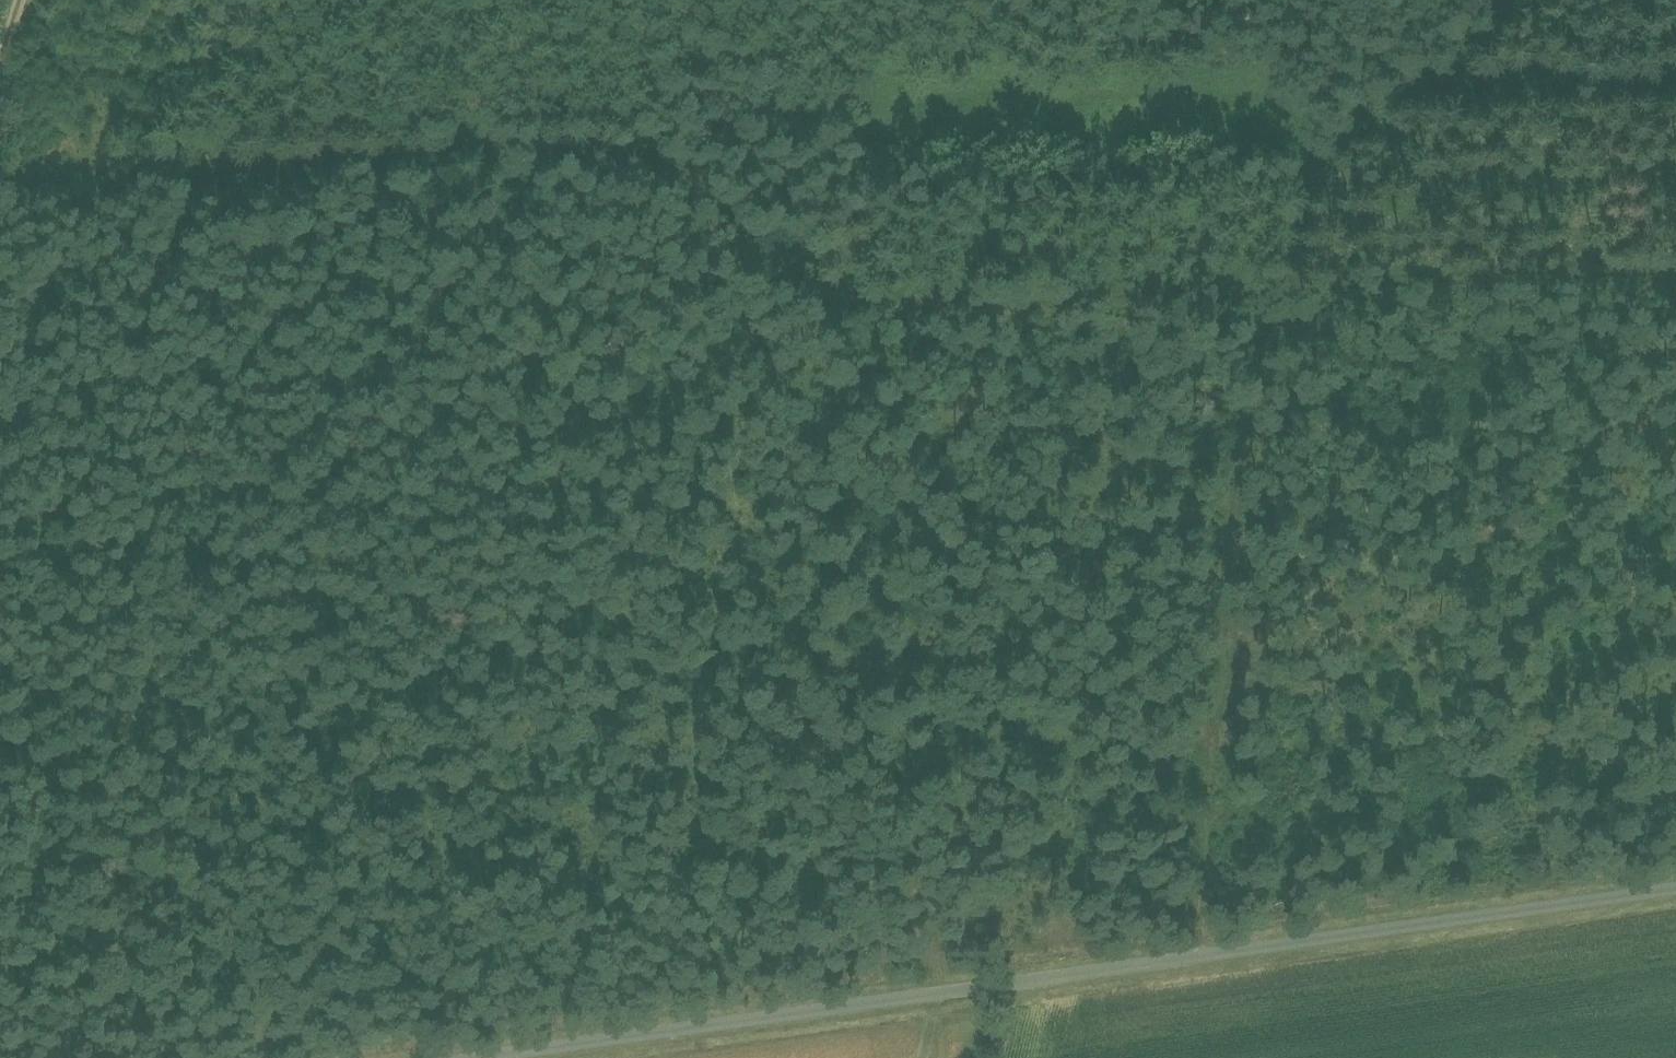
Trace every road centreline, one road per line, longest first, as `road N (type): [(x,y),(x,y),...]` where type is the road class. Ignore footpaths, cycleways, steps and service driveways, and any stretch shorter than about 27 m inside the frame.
road 1 (track): [(526,1057),(1675,891)]

